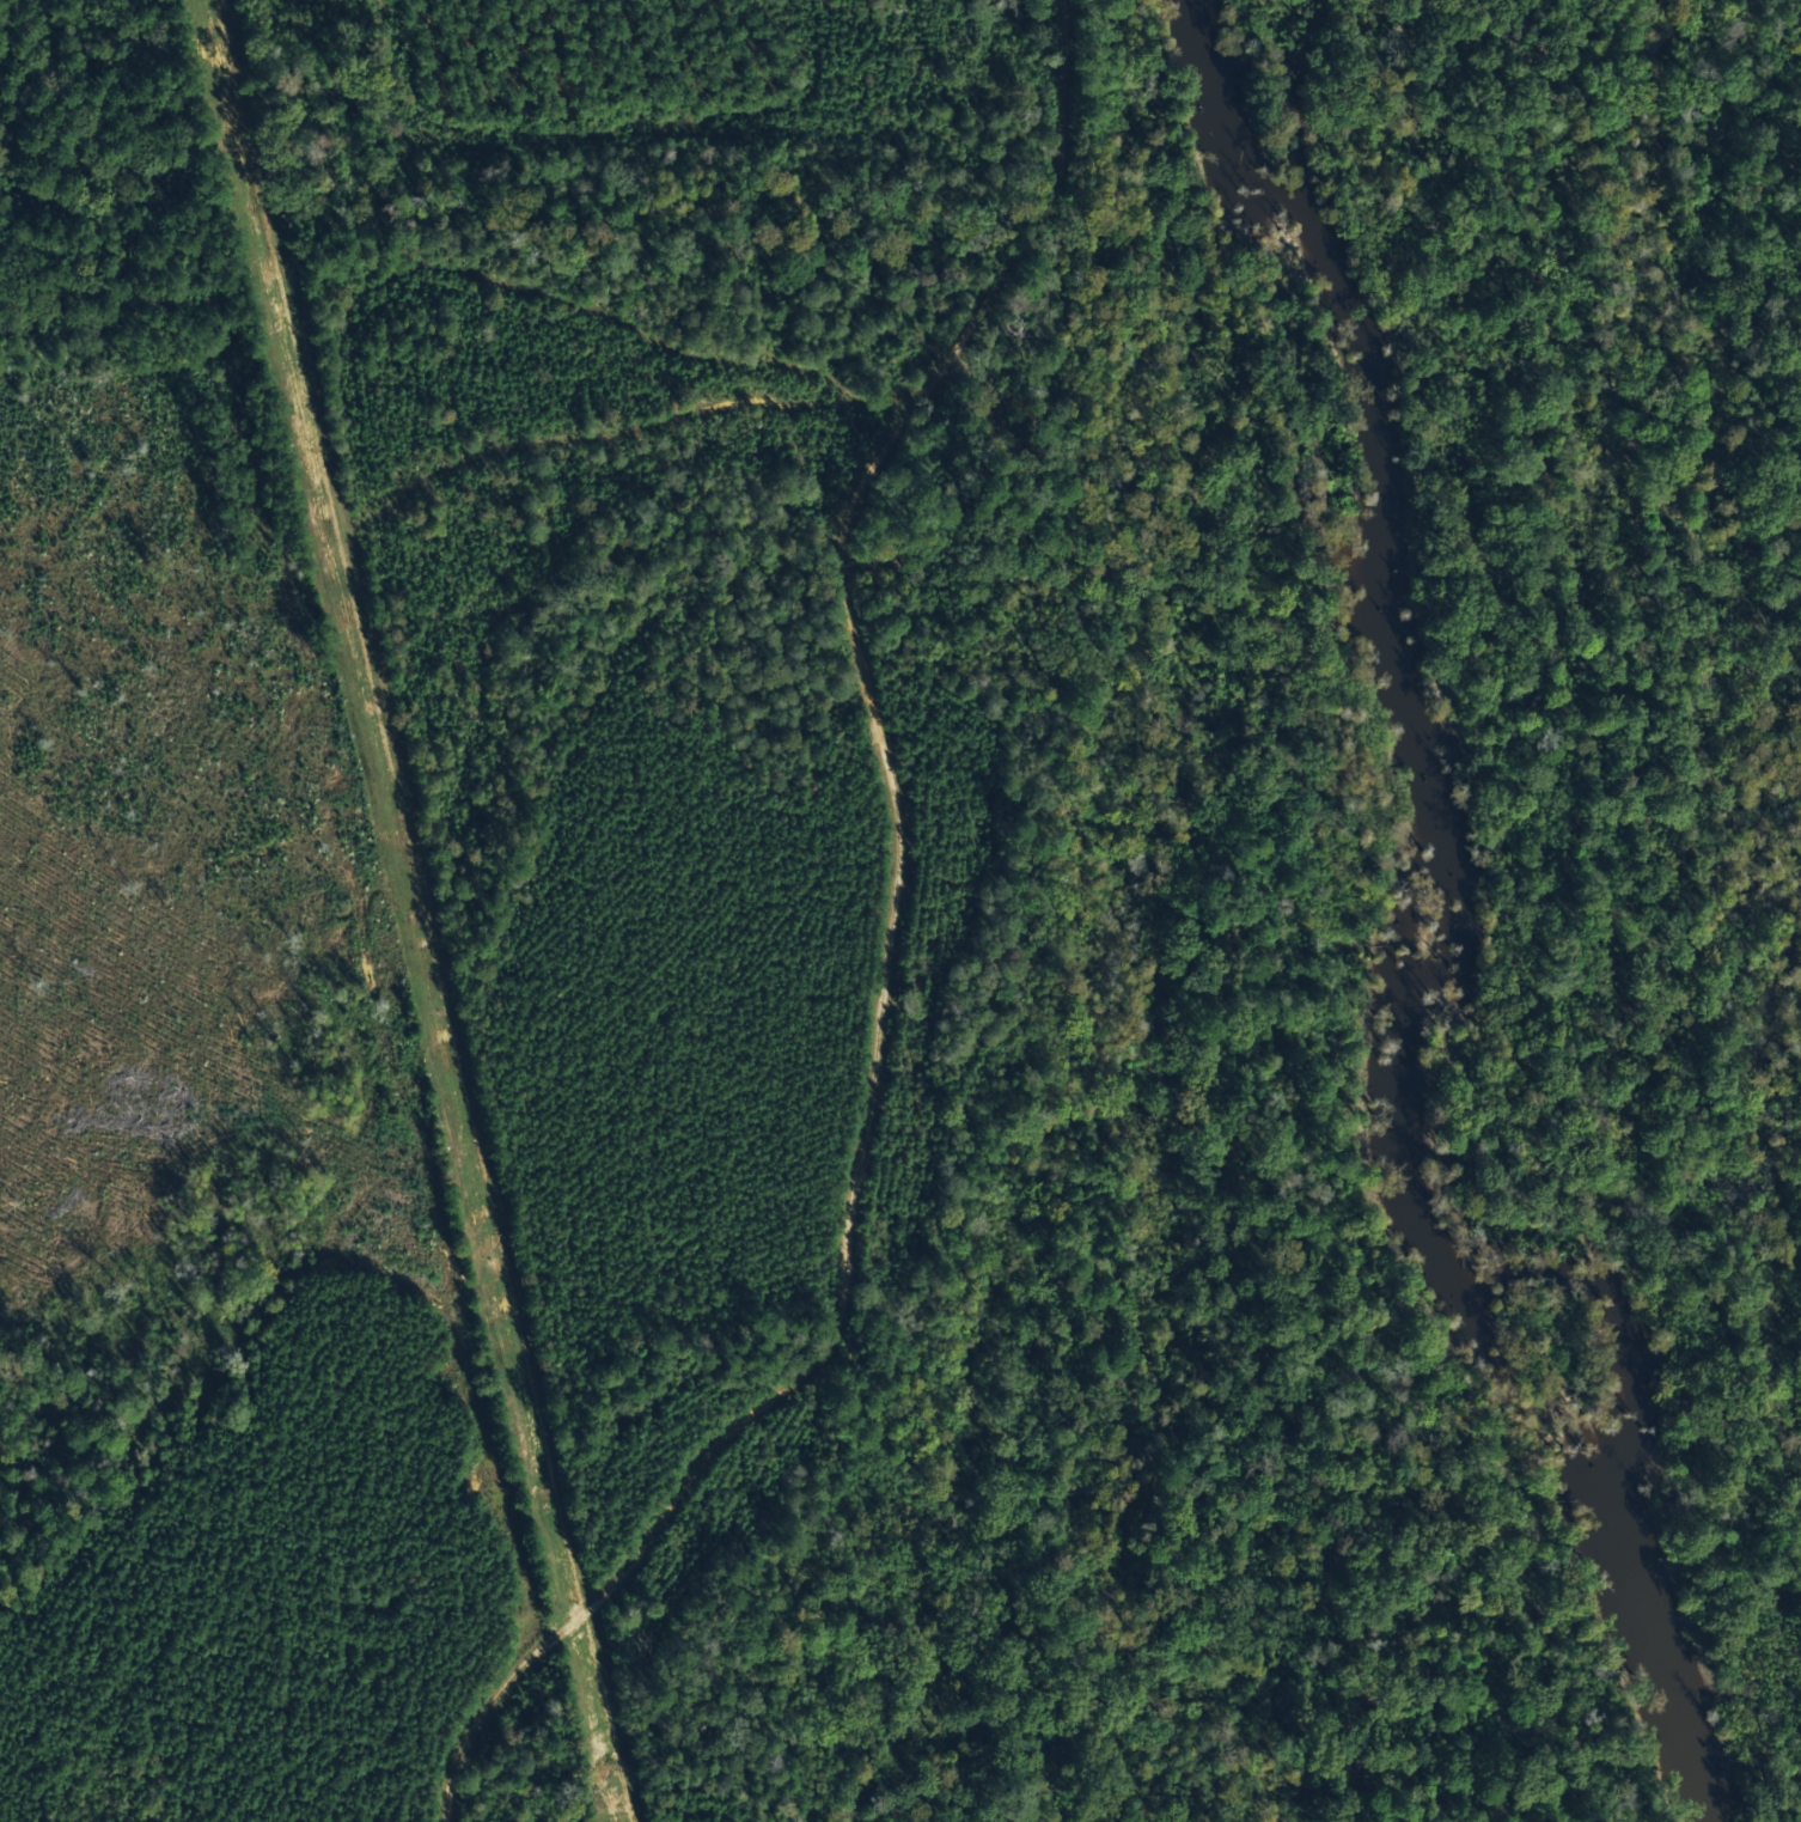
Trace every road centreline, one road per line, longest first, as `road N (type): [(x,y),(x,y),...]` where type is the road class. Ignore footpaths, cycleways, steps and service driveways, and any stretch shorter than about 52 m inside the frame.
road 1 (track): [(1026,0),(1033,139),(1021,199),(816,493),(806,542),(866,837),(800,1342),(678,1445),(573,1594),(496,1653),(439,1722),(407,1821)]

